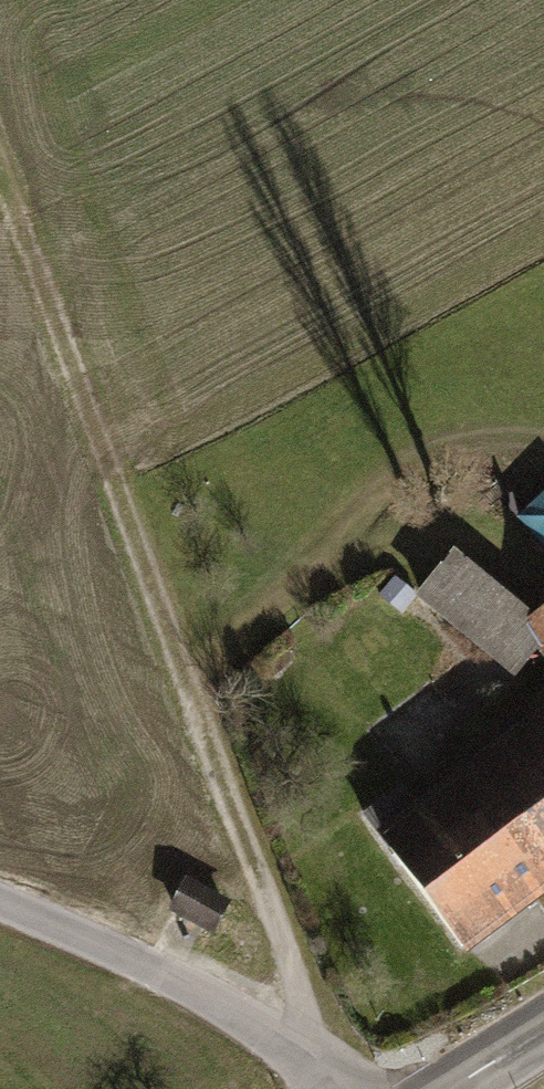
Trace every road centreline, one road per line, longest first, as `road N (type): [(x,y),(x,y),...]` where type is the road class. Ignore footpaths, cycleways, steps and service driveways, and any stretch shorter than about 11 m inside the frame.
road 1 (track): [(307,1064),(291,969),(0,170)]
road 2 (track): [(543,466),(489,453),(381,474),(186,691)]
road 3 (unclassified): [(326,1088),(307,1064),(222,1001),(0,906)]

